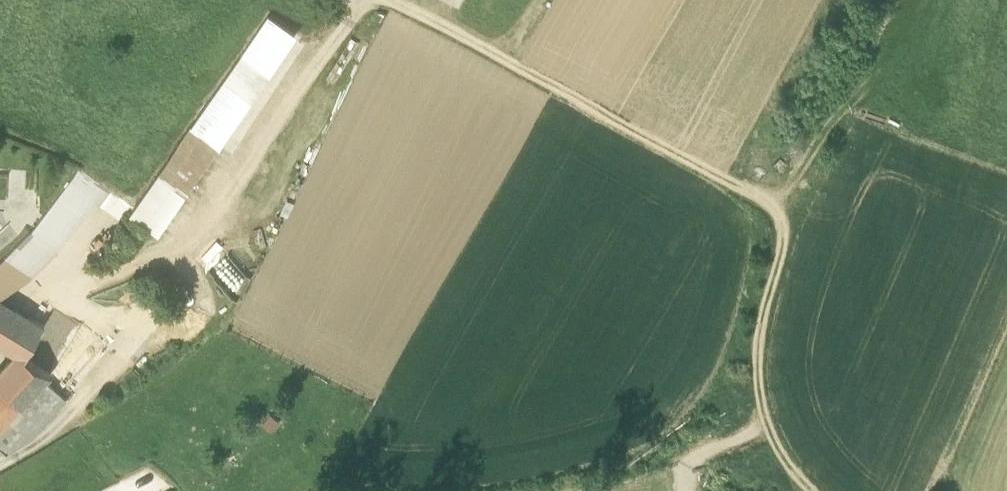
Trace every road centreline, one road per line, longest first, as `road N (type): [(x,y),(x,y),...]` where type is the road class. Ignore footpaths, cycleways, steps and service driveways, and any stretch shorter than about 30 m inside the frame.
road 1 (track): [(410,0),(771,193),(784,224),(752,336),(757,396),(782,444),(828,490)]
road 2 (track): [(771,193),(847,88)]

